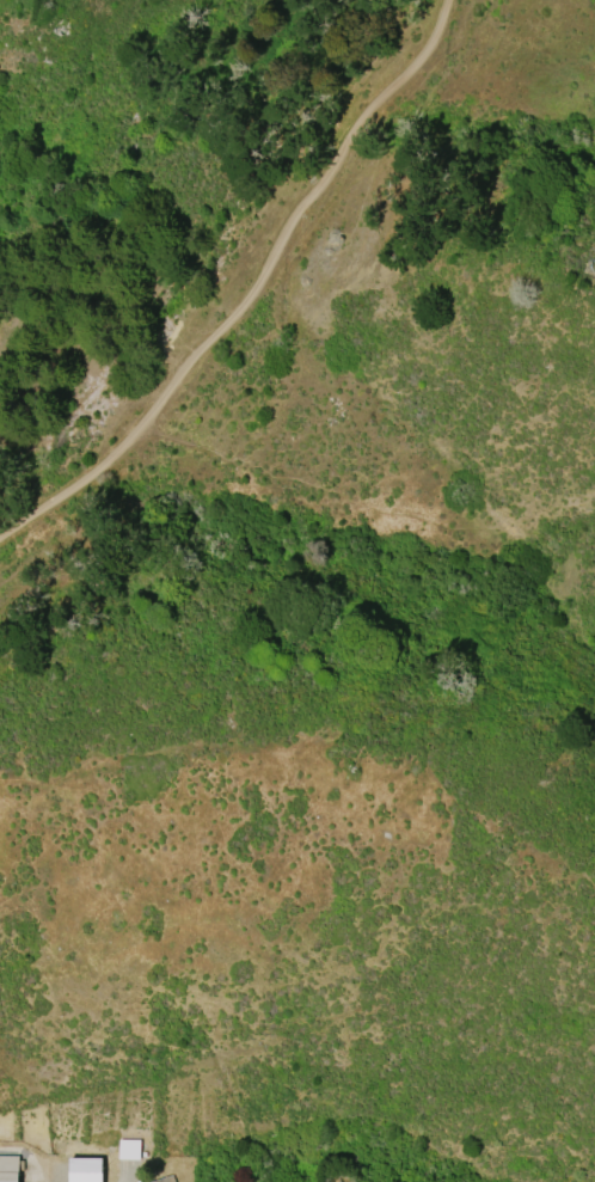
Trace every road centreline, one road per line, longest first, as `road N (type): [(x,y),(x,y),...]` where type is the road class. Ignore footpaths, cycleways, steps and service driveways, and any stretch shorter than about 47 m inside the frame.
road 1 (track): [(0,534),(115,452),(232,318),(363,114),(430,43),(447,0)]

